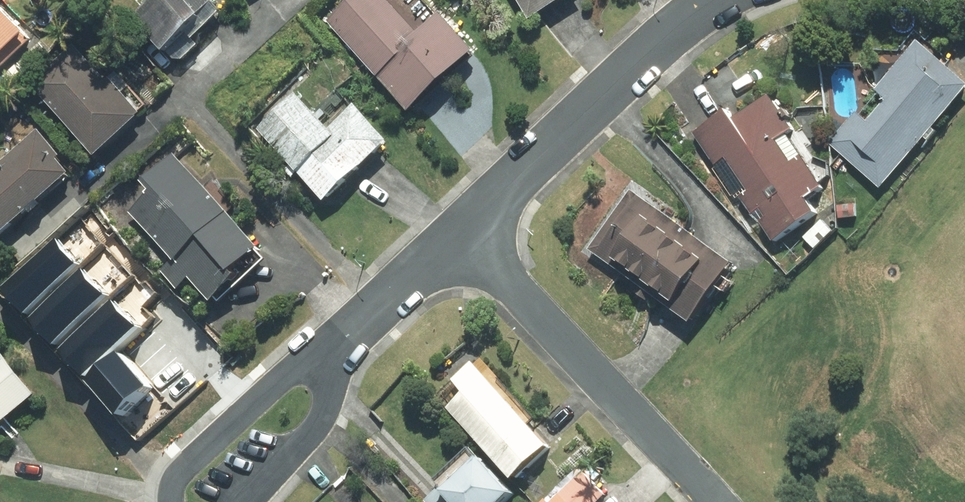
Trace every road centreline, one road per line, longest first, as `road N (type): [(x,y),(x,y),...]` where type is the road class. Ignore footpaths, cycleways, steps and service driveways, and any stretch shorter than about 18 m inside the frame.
road 1 (residential): [(714,501),(462,232)]
road 2 (residential): [(462,232),(671,30),(714,0)]
road 3 (residential): [(346,339),(297,368),(200,452),(178,474),(170,501)]
road 4 (residential): [(251,501),(323,420),(346,339)]
road 5 (residential): [(346,339),(462,232)]

